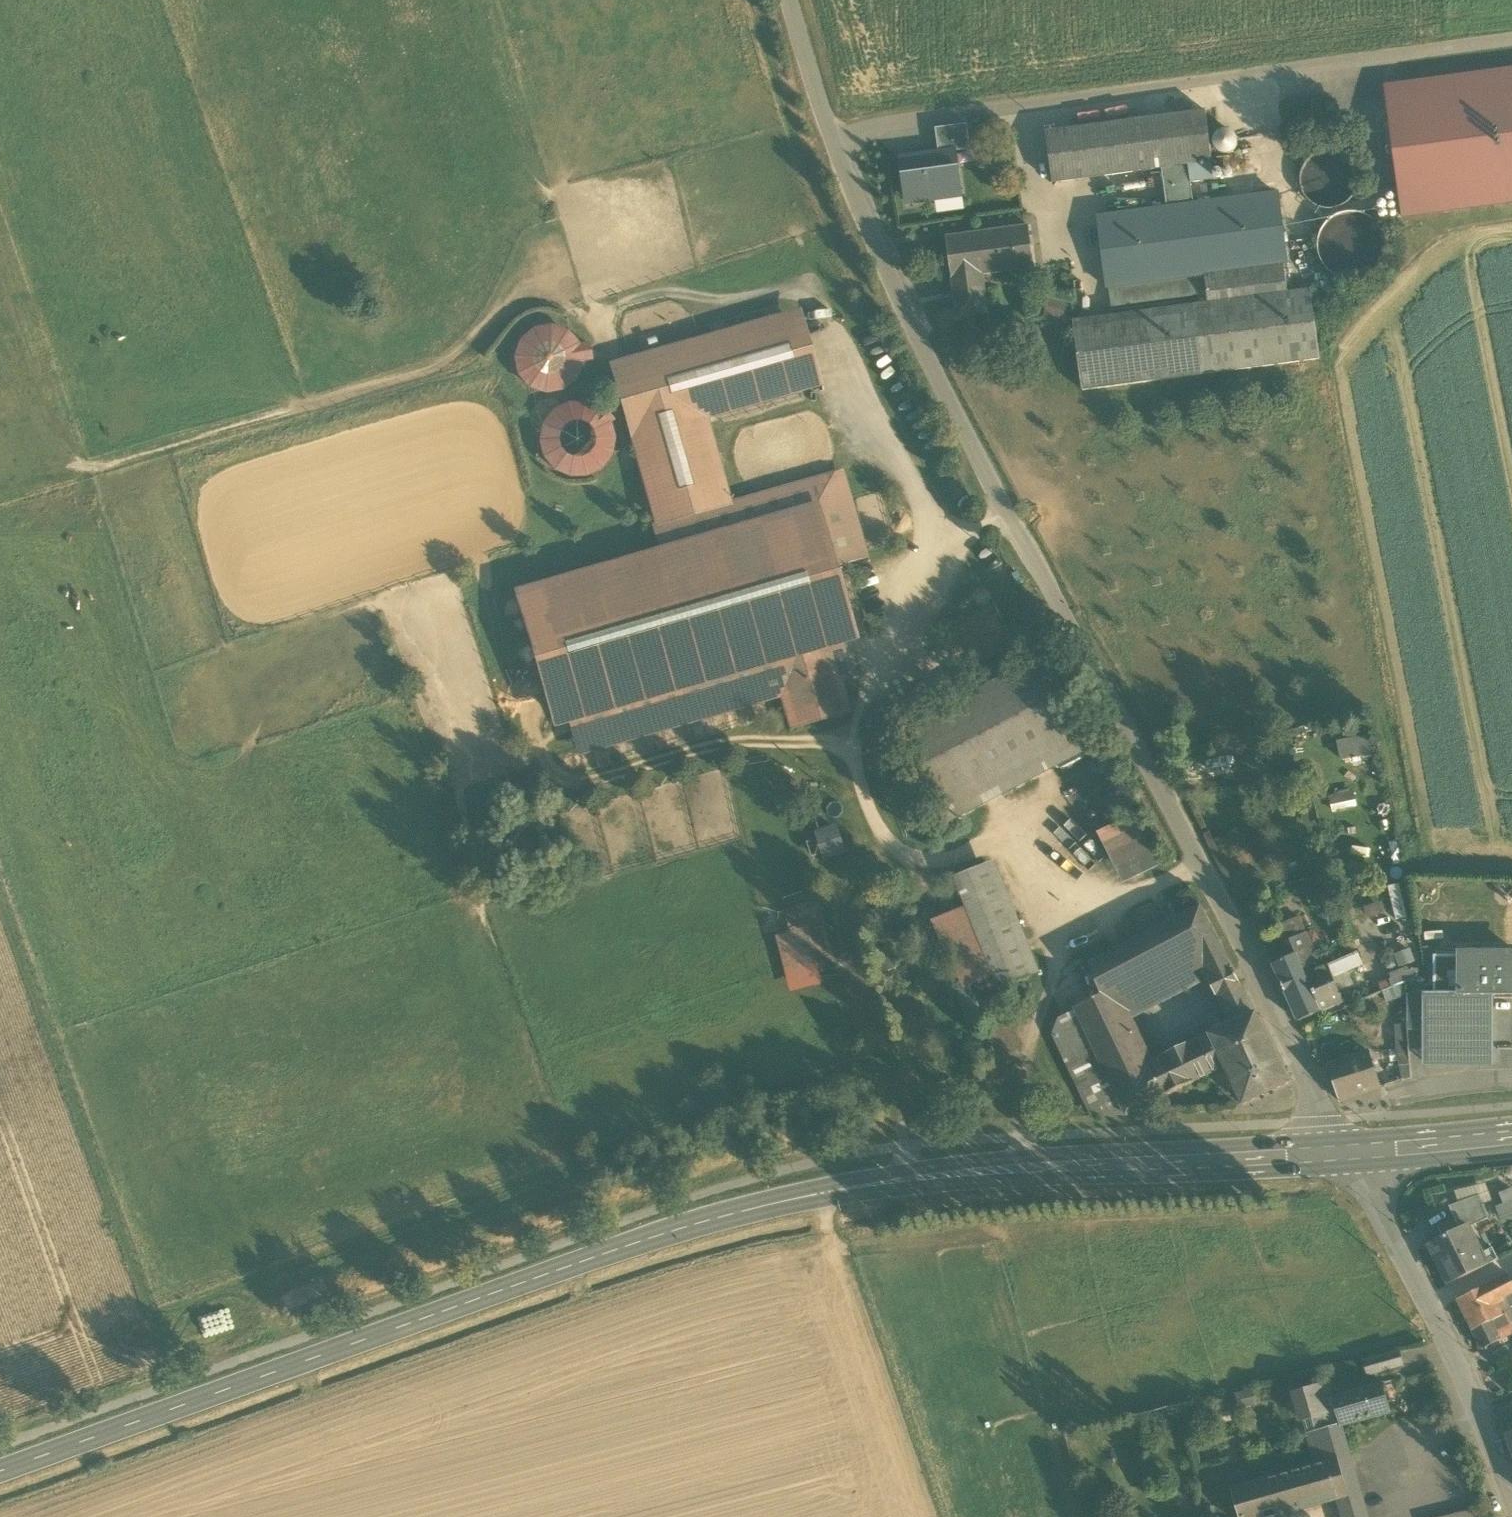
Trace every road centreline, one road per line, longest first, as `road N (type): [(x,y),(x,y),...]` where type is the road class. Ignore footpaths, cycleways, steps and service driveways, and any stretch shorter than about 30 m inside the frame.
road 1 (secondary): [(1345,1151),(933,1175),(717,1218),(0,1469)]
road 2 (residential): [(786,0),(849,201),(1345,1151)]
road 3 (track): [(1511,38),(821,130)]
road 4 (residential): [(1345,1151),(1431,1305),(1511,1502)]
road 5 (secondary): [(1511,1134),(1345,1151)]

